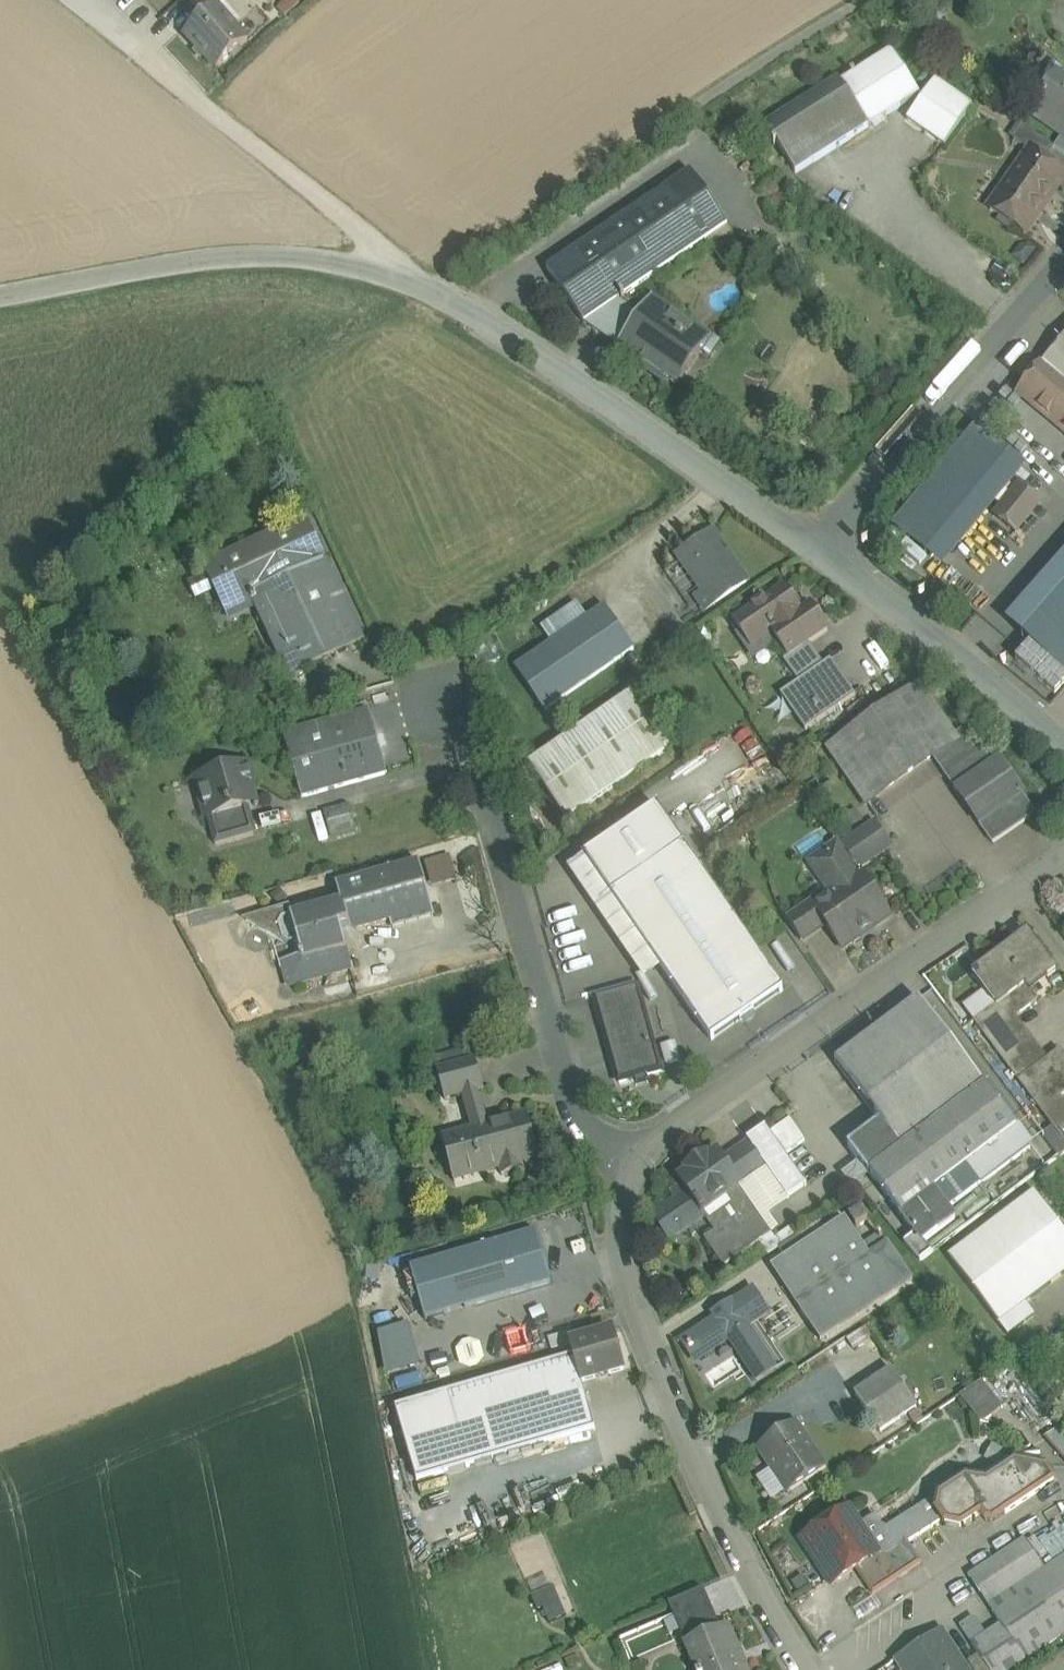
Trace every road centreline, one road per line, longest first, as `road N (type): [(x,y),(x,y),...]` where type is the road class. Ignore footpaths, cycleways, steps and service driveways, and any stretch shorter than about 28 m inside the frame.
road 1 (residential): [(816,1669),(730,1517),(668,1375),(626,1257),(615,1163)]
road 2 (residential): [(615,1163),(1063,847)]
road 3 (residential): [(615,1163),(573,1091),(473,724)]
road 4 (residential): [(82,0),(441,282)]
road 5 (unclassified): [(441,282),(368,261),(277,252),(0,296)]
road 6 (residential): [(815,546),(465,300)]
road 7 (residential): [(815,546),(1063,259)]
road 8 (residential): [(1063,744),(815,546)]

